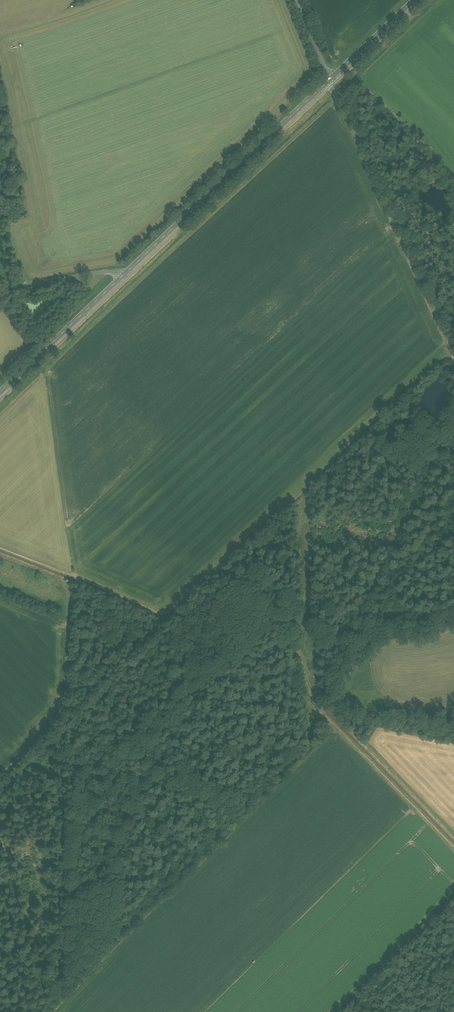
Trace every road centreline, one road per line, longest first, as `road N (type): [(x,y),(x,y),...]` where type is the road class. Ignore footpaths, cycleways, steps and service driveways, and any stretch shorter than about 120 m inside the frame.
road 1 (unclassified): [(453,345),(329,79)]
road 2 (tertiary): [(329,79),(119,277)]
road 3 (tertiary): [(119,277),(0,390)]
road 4 (unclassified): [(119,277),(0,289)]

